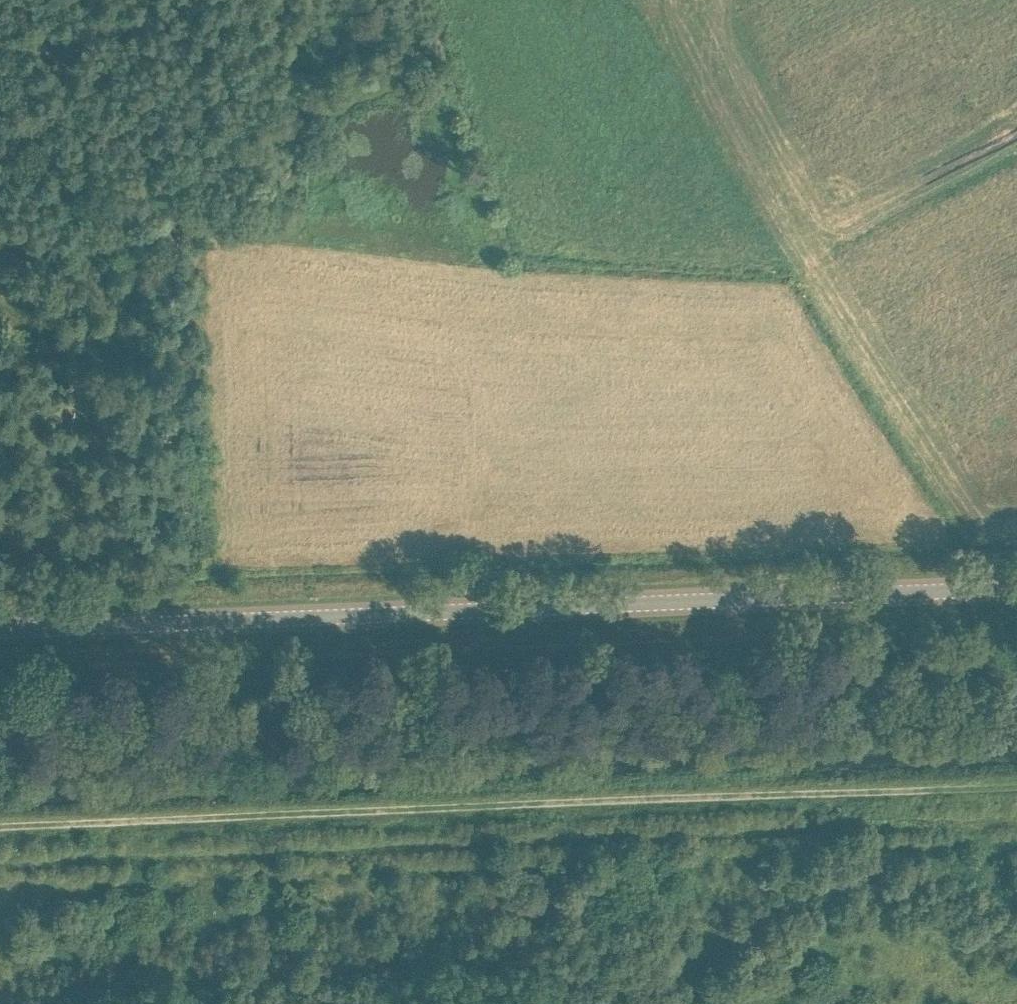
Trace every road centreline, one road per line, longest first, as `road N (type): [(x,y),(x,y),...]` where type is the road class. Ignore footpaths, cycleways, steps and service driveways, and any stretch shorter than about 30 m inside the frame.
road 1 (tertiary): [(0,629),(1016,587)]

